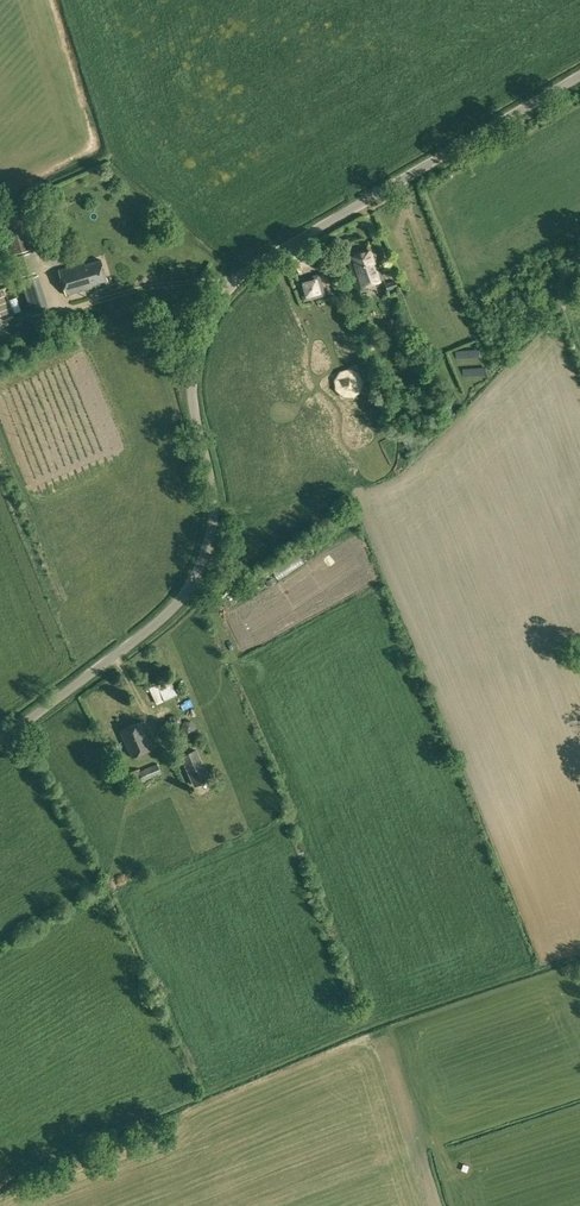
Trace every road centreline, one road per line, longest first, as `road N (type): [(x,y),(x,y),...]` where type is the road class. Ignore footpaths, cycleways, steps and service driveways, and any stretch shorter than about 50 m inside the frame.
road 1 (unclassified): [(0,741),(159,621),(191,586),(212,525),(213,492),(192,381),(216,304),(271,254),(579,76)]

